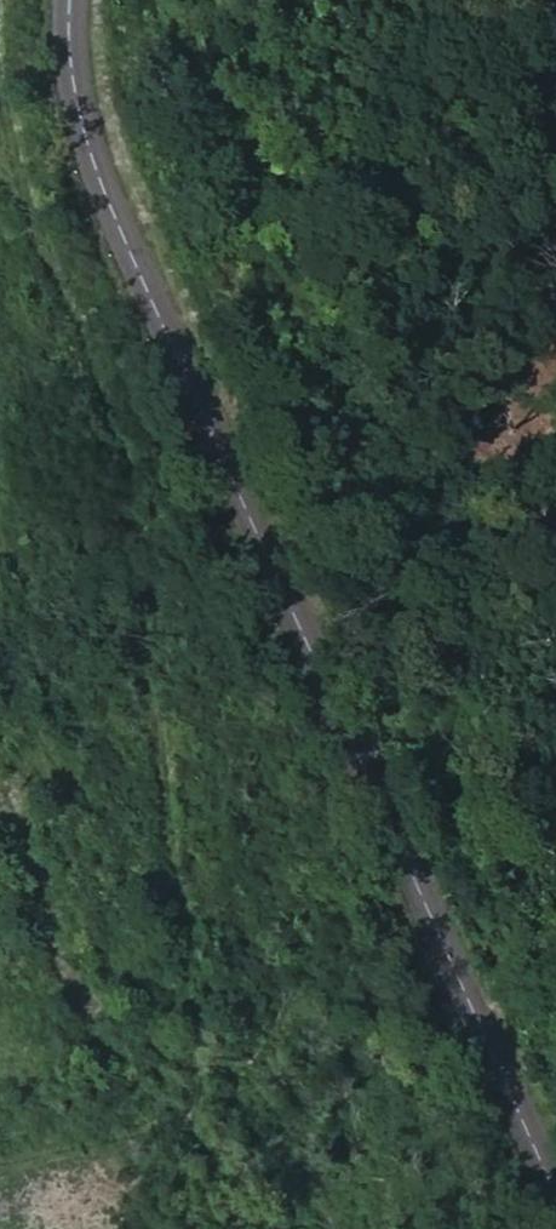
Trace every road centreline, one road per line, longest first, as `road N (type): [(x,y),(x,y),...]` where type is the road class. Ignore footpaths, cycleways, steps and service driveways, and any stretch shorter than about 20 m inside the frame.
road 1 (tertiary): [(71,0),(84,119),(123,239),(555,1192)]

